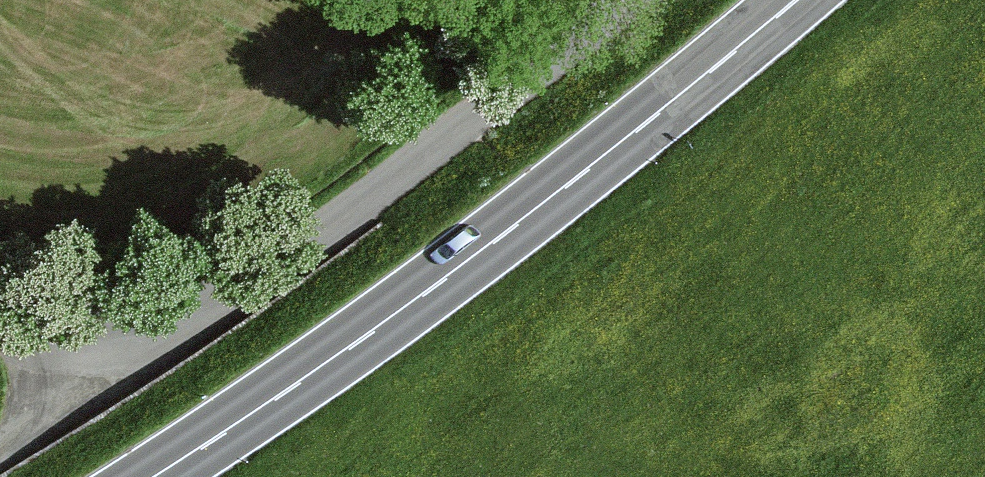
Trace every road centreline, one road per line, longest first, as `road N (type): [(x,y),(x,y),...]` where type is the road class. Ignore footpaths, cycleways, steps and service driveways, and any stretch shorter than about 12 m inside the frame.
road 1 (primary): [(156,476),(373,332),(797,0)]
road 2 (unclassified): [(634,0),(178,334),(96,379)]
road 3 (unclassified): [(96,379),(0,455)]

